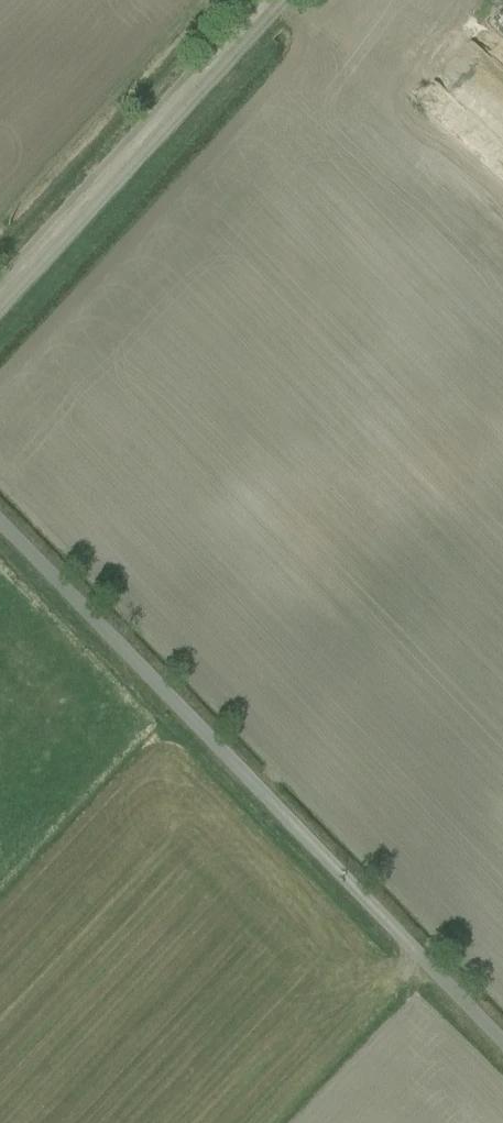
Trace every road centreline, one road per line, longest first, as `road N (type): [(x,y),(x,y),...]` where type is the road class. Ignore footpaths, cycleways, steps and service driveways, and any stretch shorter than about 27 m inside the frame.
road 1 (unclassified): [(502,1041),(0,528)]
road 2 (unclassified): [(0,326),(298,0)]

